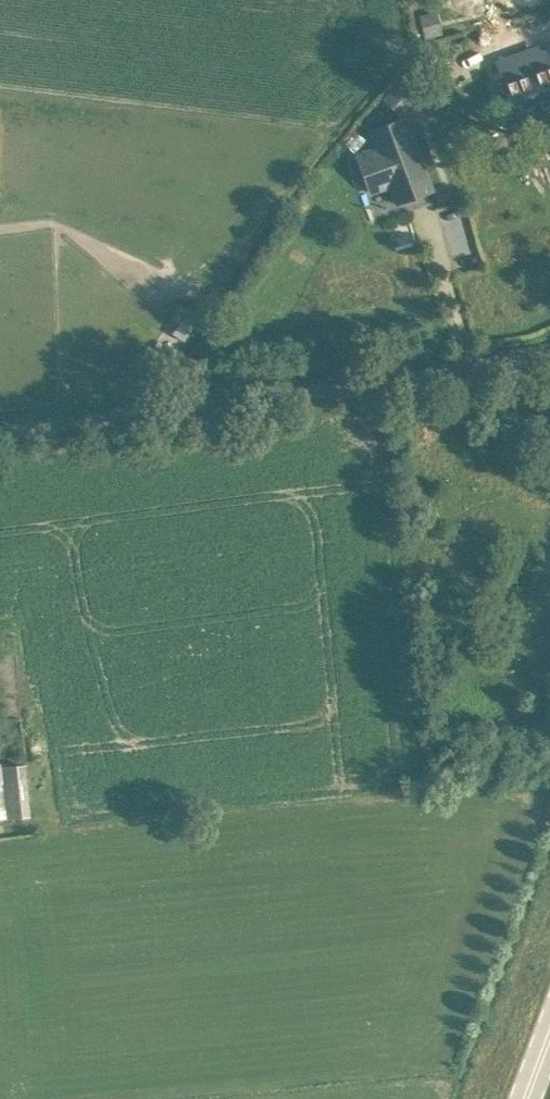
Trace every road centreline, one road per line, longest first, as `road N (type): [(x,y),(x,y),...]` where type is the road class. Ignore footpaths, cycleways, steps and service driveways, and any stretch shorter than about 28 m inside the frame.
road 1 (unclassified): [(0,432),(549,360)]

